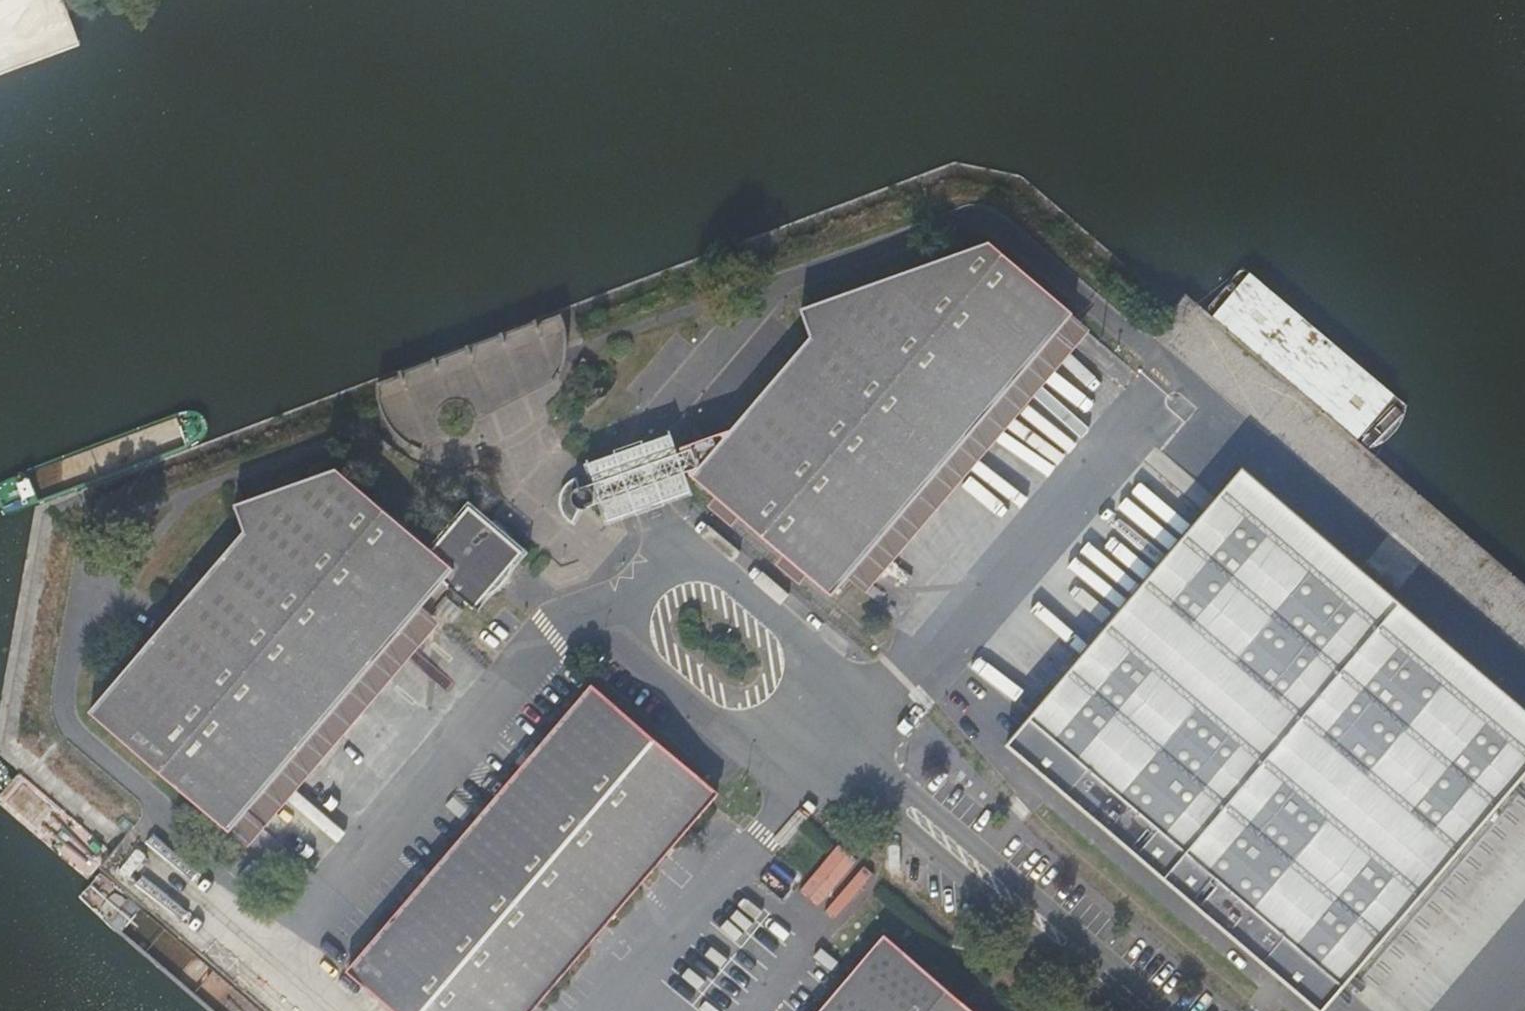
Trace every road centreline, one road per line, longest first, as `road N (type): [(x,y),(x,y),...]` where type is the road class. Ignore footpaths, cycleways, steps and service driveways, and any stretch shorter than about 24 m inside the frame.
road 1 (unclassified): [(1149,1010),(902,796),(840,753)]
road 2 (unclassified): [(840,753),(827,678),(701,569),(627,582)]
road 3 (unclassified): [(627,582),(633,651),(757,746),(840,753)]

